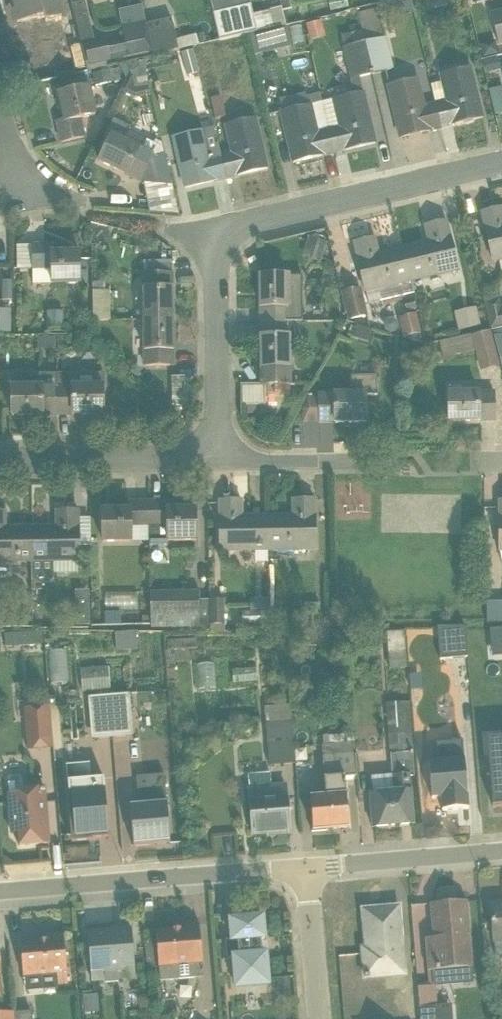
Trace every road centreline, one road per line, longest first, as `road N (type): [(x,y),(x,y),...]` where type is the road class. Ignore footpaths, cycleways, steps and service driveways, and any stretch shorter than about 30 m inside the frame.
road 1 (residential): [(501,163),(283,214),(220,237),(210,249),(207,294),(214,468)]
road 2 (residential): [(0,899),(311,882)]
road 3 (residential): [(0,469),(214,468)]
road 4 (residential): [(311,882),(501,859)]
road 5 (residential): [(358,466),(214,468)]
road 6 (residential): [(311,882),(318,1018)]

